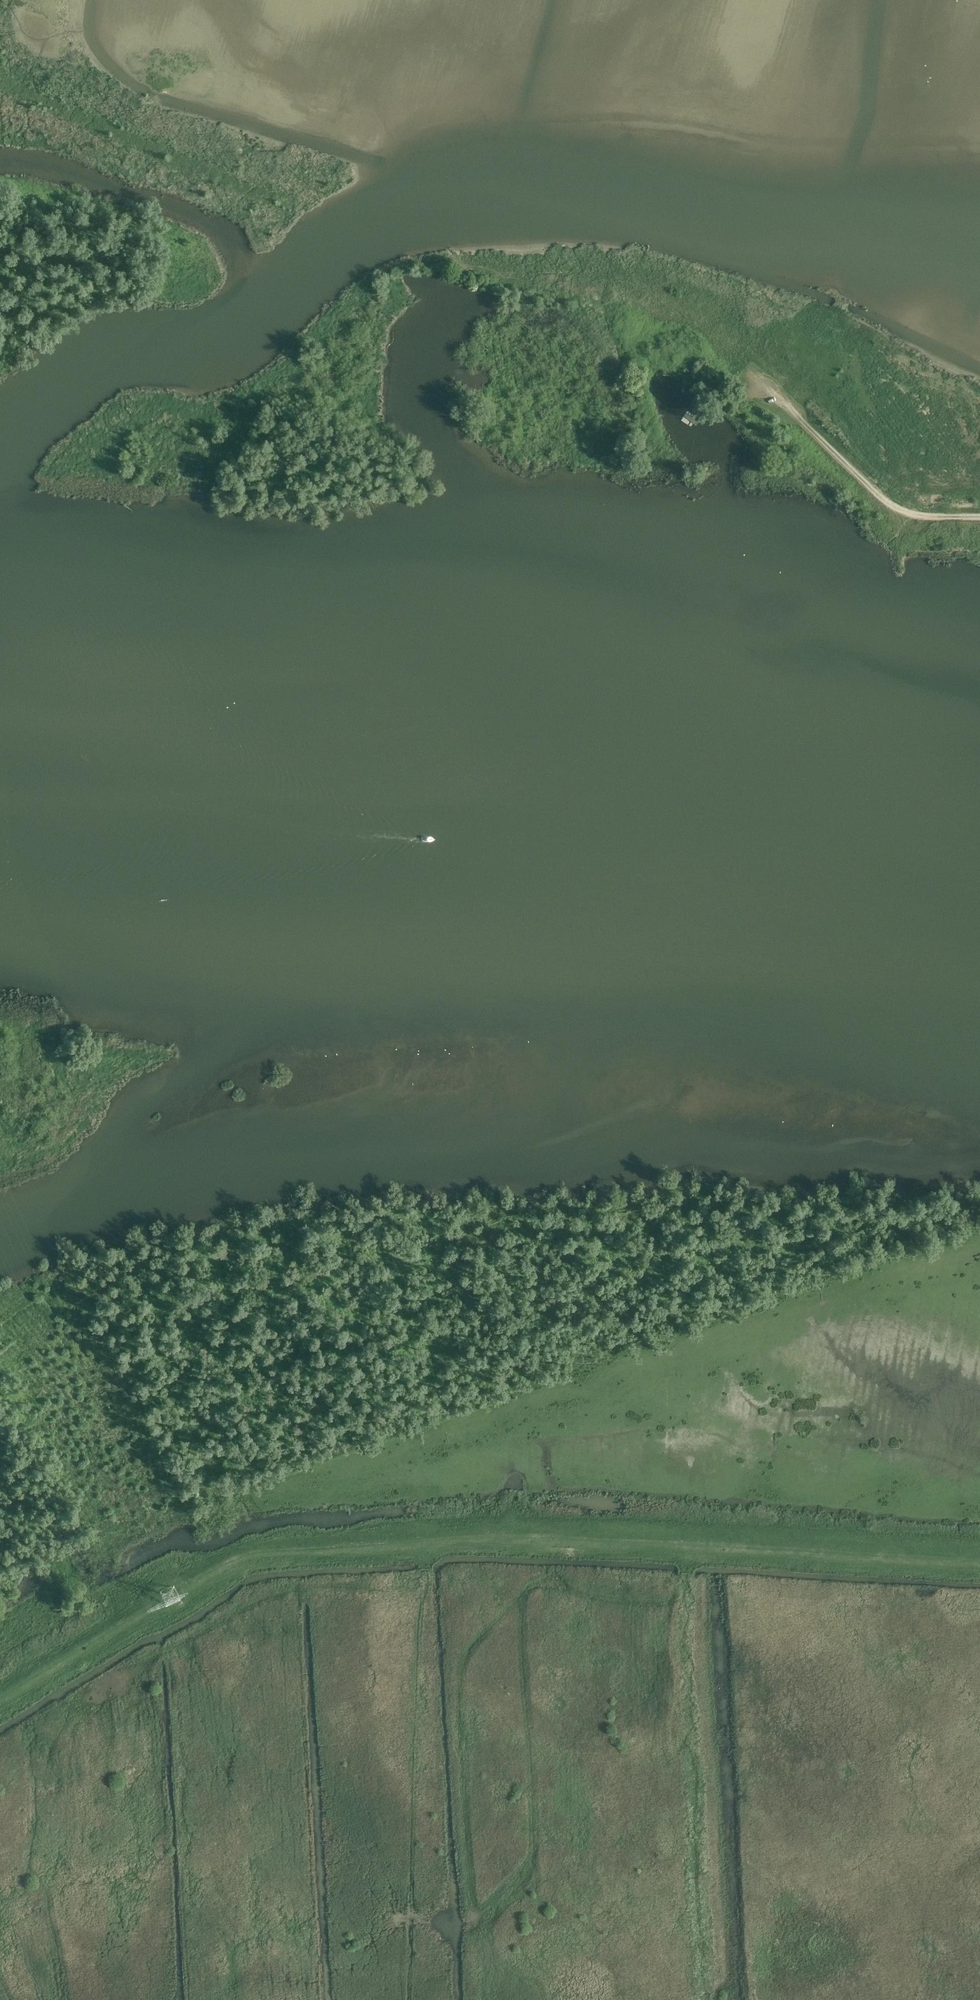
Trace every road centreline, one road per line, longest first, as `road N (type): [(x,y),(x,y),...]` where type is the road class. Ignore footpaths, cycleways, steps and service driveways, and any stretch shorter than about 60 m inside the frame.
road 1 (track): [(764,382),(887,501),(906,513),(979,518)]

